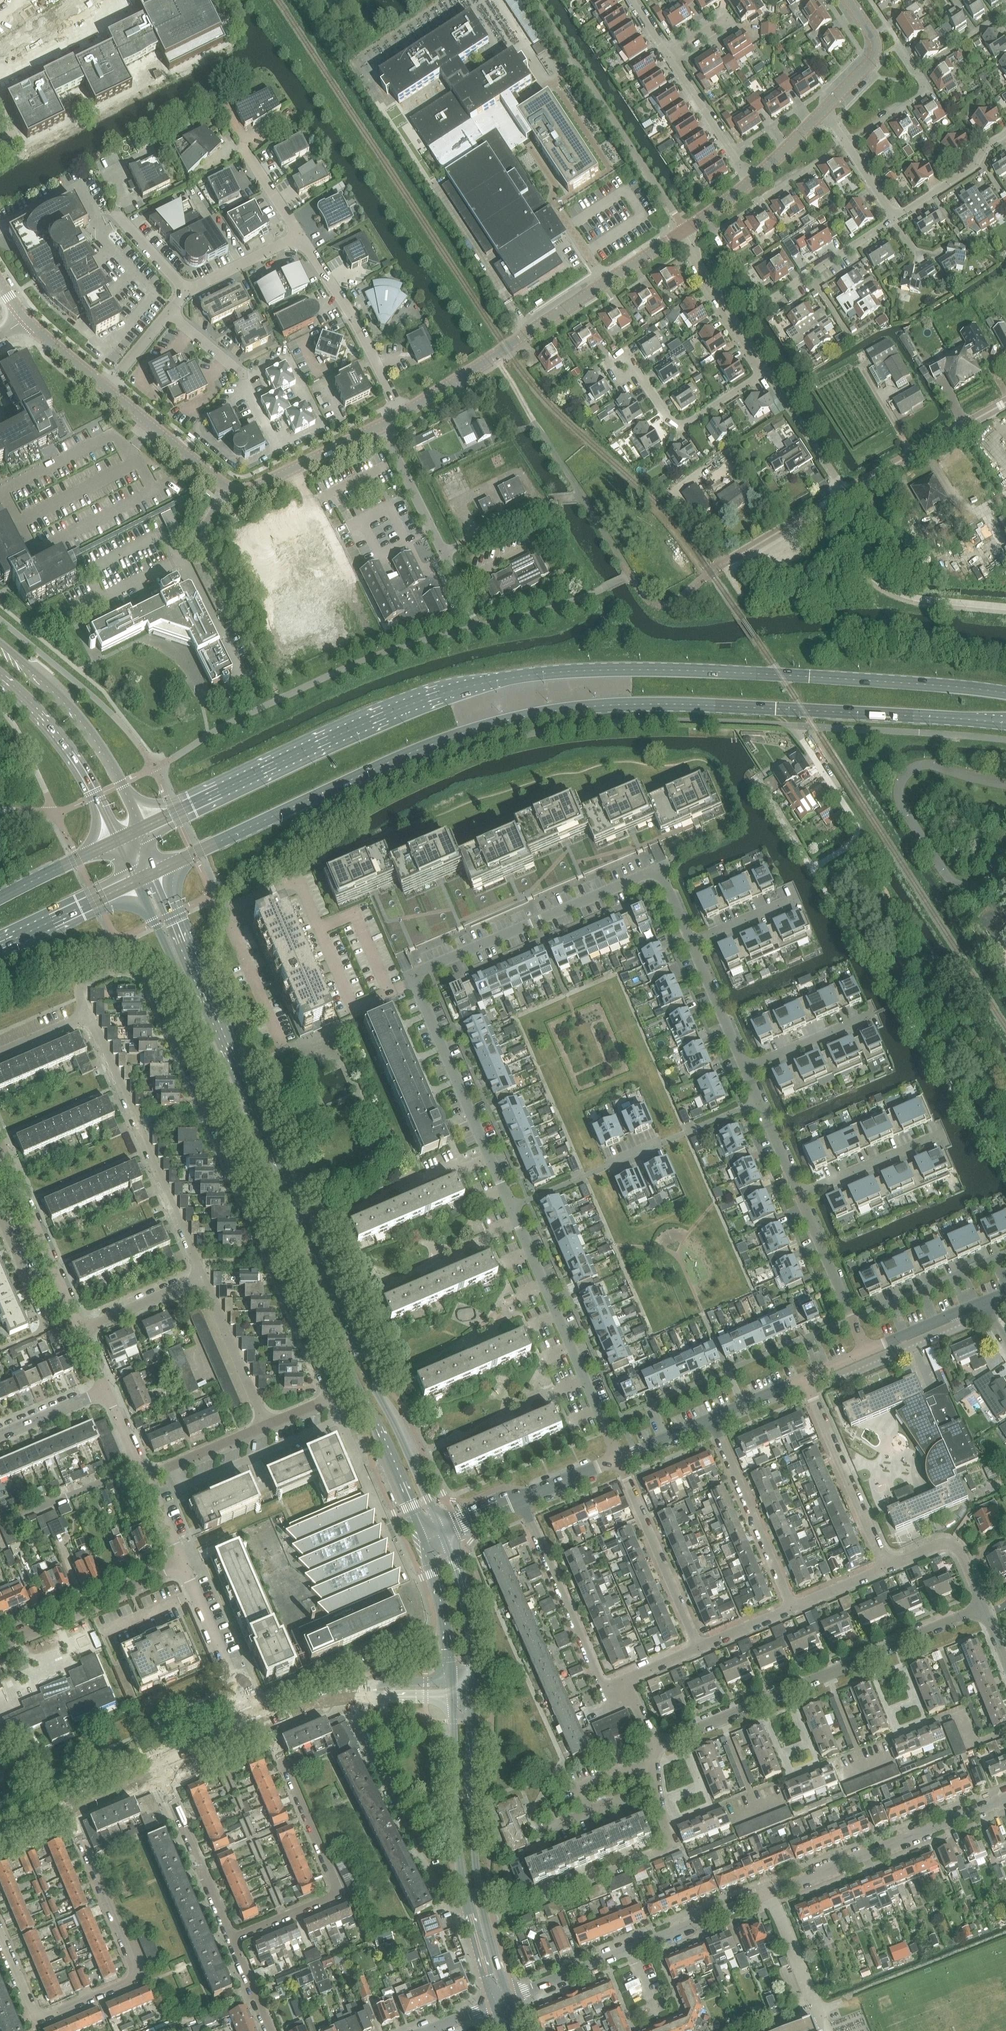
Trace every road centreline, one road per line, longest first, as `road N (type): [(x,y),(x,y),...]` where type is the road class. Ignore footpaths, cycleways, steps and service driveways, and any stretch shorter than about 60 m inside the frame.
road 1 (secondary): [(1005,693),(737,672),(520,676),(401,708),(141,829)]
road 2 (secondary): [(157,871),(425,747),(532,715),(690,704),(1005,723)]
road 3 (tertiary): [(442,1533),(157,871)]
road 4 (tertiary): [(135,881),(424,1541)]
road 5 (residential): [(267,1425),(322,1402),(325,1381),(152,984),(131,969),(114,970)]
road 6 (residential): [(509,1999),(1005,1797)]
road 7 (residential): [(630,574),(655,603),(674,602),(710,571),(1005,402)]
road 8 (residential): [(0,1928),(41,2016),(135,1974),(68,1805)]
road 9 (residential): [(656,1748),(982,1607)]
road 10 (residential): [(691,942),(660,870),(413,975)]
road 11 (residential): [(629,357),(680,425),(761,372),(685,233)]
road 12 (tertiary): [(403,414),(685,233)]
road 13 (tertiary): [(453,1689),(467,1910),(495,2005)]
road 14 (tertiary): [(509,1999),(477,1869),(475,1689)]
road 15 (residential): [(229,1940),(336,1889),(267,1722)]
road 16 (residential): [(202,1278),(88,1014)]
road 17 (residential): [(761,1102),(510,1208)]
road 18 (residential): [(618,1458),(510,1208)]
road 19 (residential): [(510,1208),(413,975)]
road 20 (tertiary): [(141,829),(88,731),(0,641)]
road 21 (residential): [(543,1899),(668,1846),(656,1748)]
road 22 (residential): [(522,1499),(597,1678),(609,1684),(625,1679)]
road 23 (residential): [(710,1417),(793,1608)]
road 24 (residential): [(887,1568),(804,1378)]
road 25 (residential): [(699,1647),(618,1458)]
road 26 (residential): [(403,414),(352,314),(299,238)]
road 27 (tertiary): [(0,675),(66,748),(117,841)]
road 28 (residential): [(0,1641),(180,1563)]
road 29 (tertiary): [(267,1722),(347,1694),(453,1689)]
road 30 (residential): [(229,1940),(159,1767)]
road 31 (unclassified): [(254,1727),(180,1563)]
road 32 (residential): [(630,574),(536,425)]
road 33 (residential): [(459,583),(382,425)]
road 34 (residential): [(867,1351),(800,1195)]
road 35 (tertiary): [(229,487),(256,487),(382,425)]
road 36 (residential): [(267,1425),(202,1278)]
road 37 (tertiary): [(475,1689),(470,1619),(442,1533)]
road 38 (tertiary): [(229,487),(108,389)]
road 39 (residential): [(767,301),(894,218)]
road 40 (tertiary): [(424,1541),(453,1689)]
road 41 (secondary): [(0,945),(135,881)]
road 42 (residential): [(800,1195),(937,1136)]
road 43 (residential): [(752,179),(668,57)]
road 44 (residential): [(745,1068),(876,1013)]
road 45 (residential): [(894,218),(971,168),(1005,132)]
road 46 (residential): [(982,1607),(955,1547),(941,1544),(887,1568)]
road 47 (residential): [(847,143),(922,92),(901,49)]
road 48 (residential): [(745,1068),(691,942)]
road 49 (tertiary): [(824,109),(875,51),(849,0)]
road 50 (residential): [(145,1477),(267,1425)]
road 51 (residential): [(82,1331),(202,1278)]
road 52 (secondary): [(117,841),(0,900)]
road 53 (residential): [(70,1302),(18,1184)]
road 54 (residential): [(24,1514),(139,1465)]
road 55 (residential): [(187,292),(299,238)]
road 56 (residential): [(867,1351),(981,1302)]

